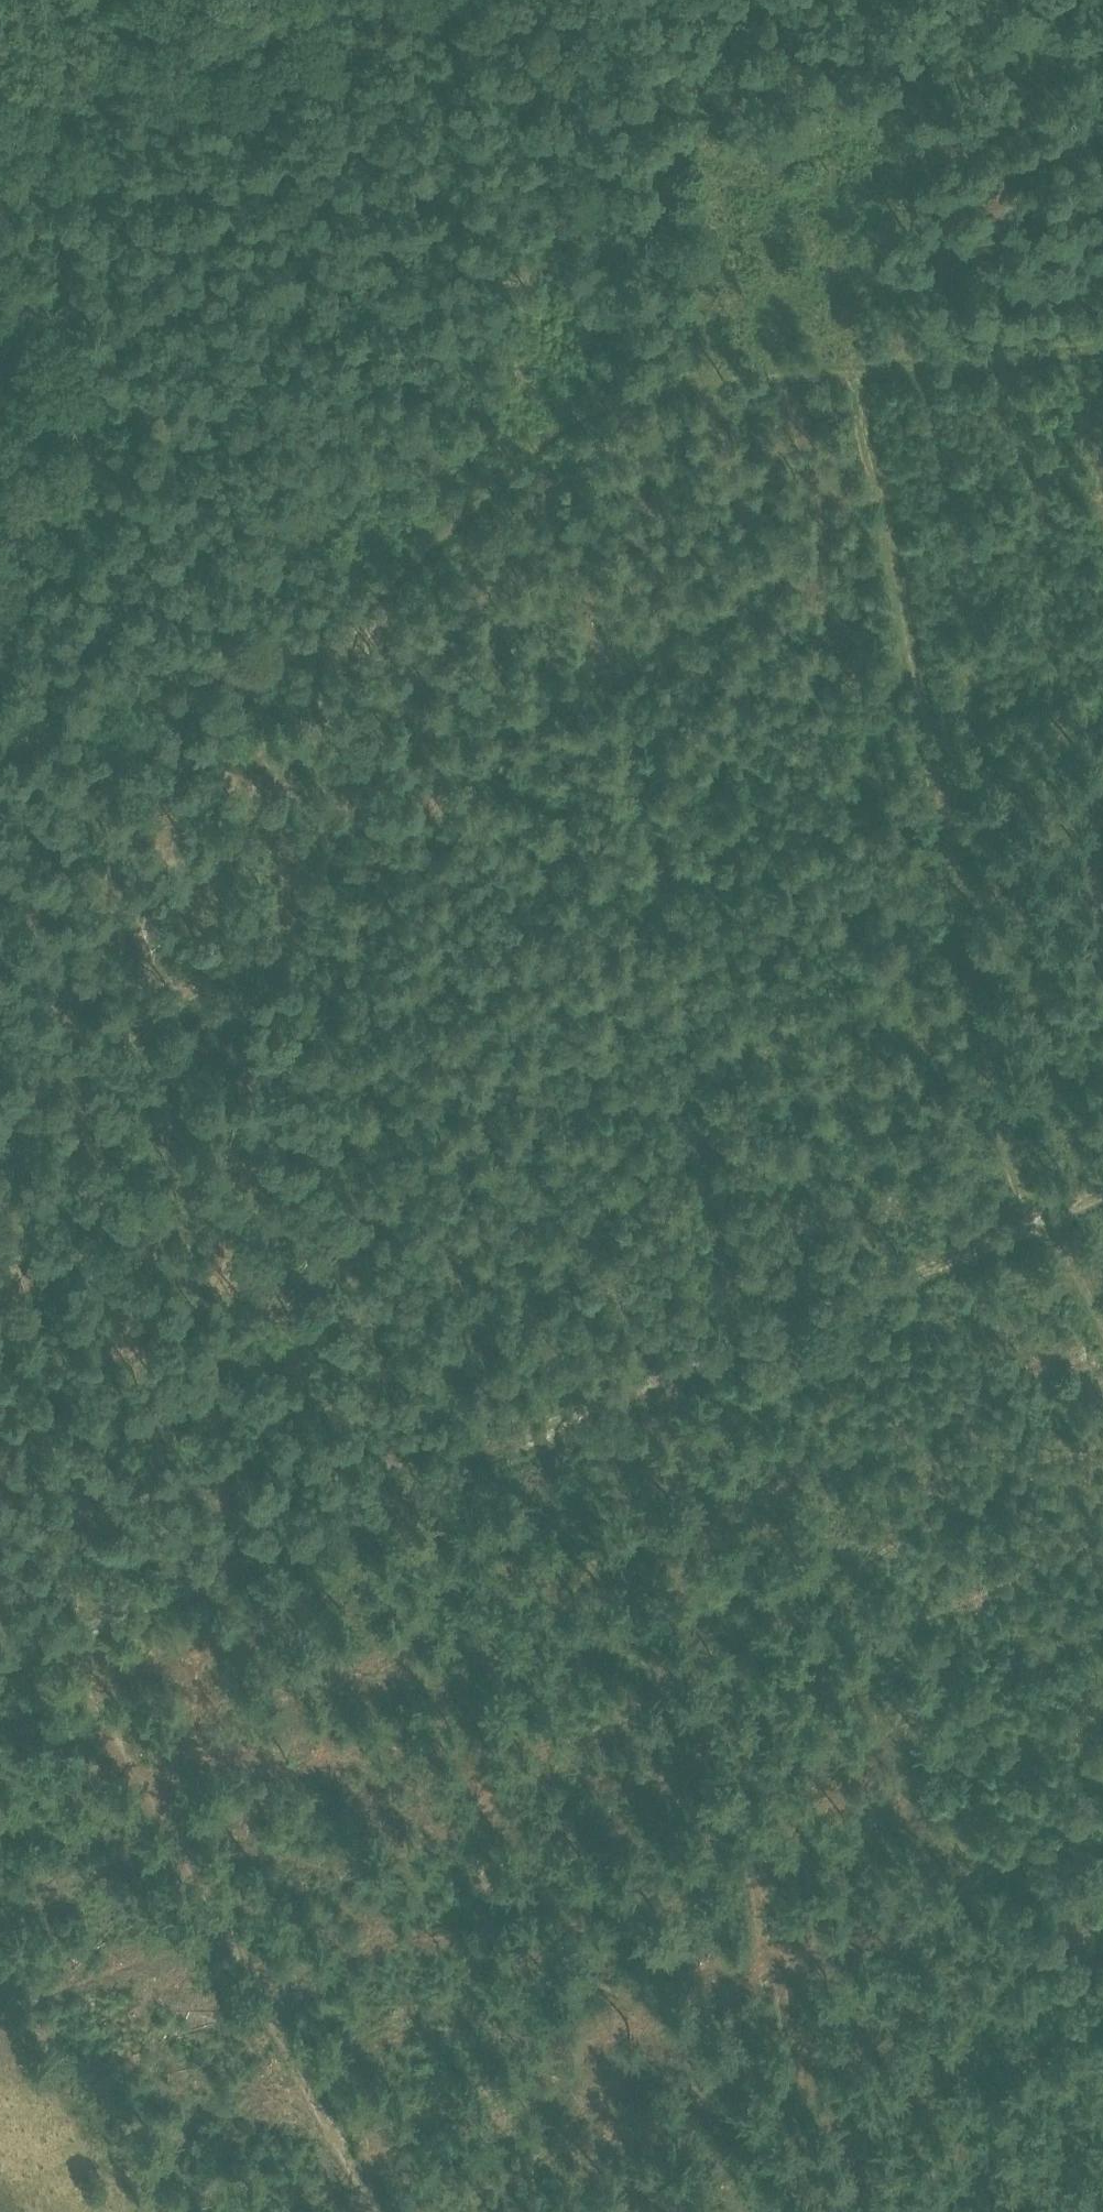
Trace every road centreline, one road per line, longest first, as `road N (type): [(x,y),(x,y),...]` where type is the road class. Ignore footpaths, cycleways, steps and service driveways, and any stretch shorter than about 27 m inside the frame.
road 1 (track): [(61,1640),(656,1377),(1033,1222)]
road 2 (track): [(860,371),(705,383),(578,416),(373,597),(330,625),(180,680),(0,723)]
road 3 (track): [(1033,1222),(989,1076),(869,458),(860,371)]
road 4 (track): [(61,1640),(380,2211)]
road 5 (track): [(1102,350),(860,371)]
road 6 (track): [(1102,1324),(1059,1231),(1033,1222)]

